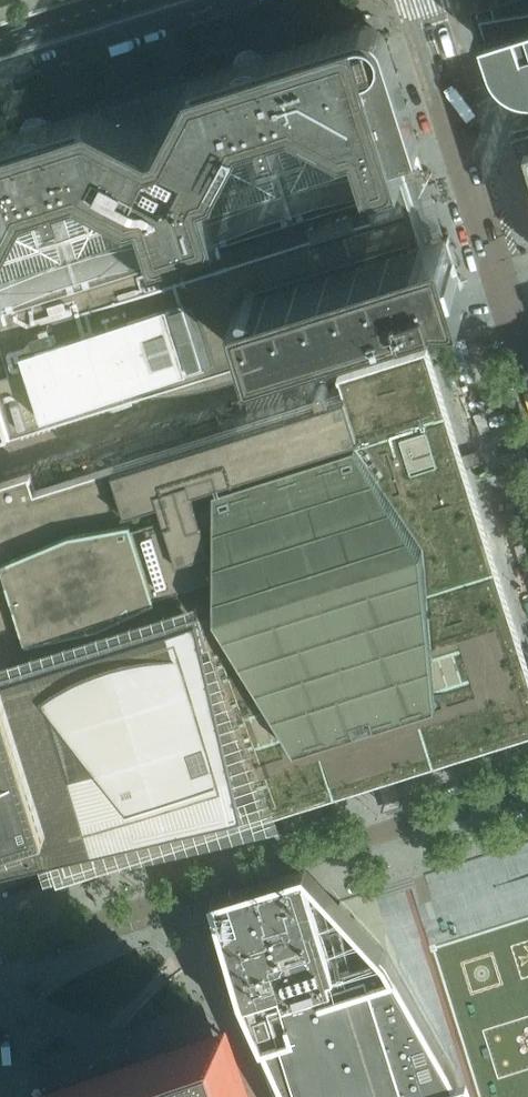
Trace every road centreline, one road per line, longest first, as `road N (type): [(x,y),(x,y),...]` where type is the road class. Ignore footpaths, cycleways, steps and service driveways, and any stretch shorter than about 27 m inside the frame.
road 1 (residential): [(527,788),(0,958)]
road 2 (unclassified): [(0,445),(507,296)]
road 3 (tertiary): [(0,74),(234,0)]
road 4 (residential): [(507,296),(456,133)]
road 5 (residential): [(456,133),(417,0)]
road 6 (secondary): [(0,42),(130,0)]

